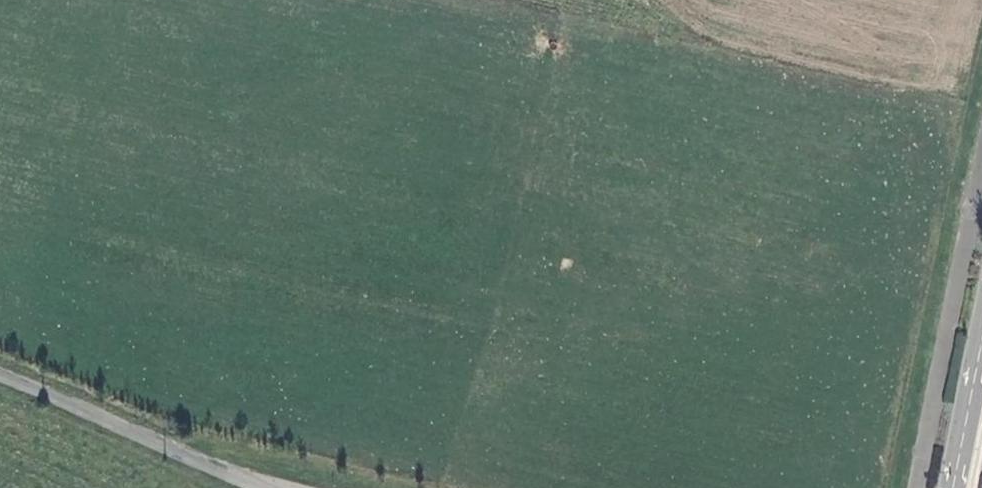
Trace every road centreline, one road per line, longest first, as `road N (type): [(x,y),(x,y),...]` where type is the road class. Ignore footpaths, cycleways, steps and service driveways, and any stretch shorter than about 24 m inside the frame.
road 1 (unclassified): [(270,487),(0,376)]

